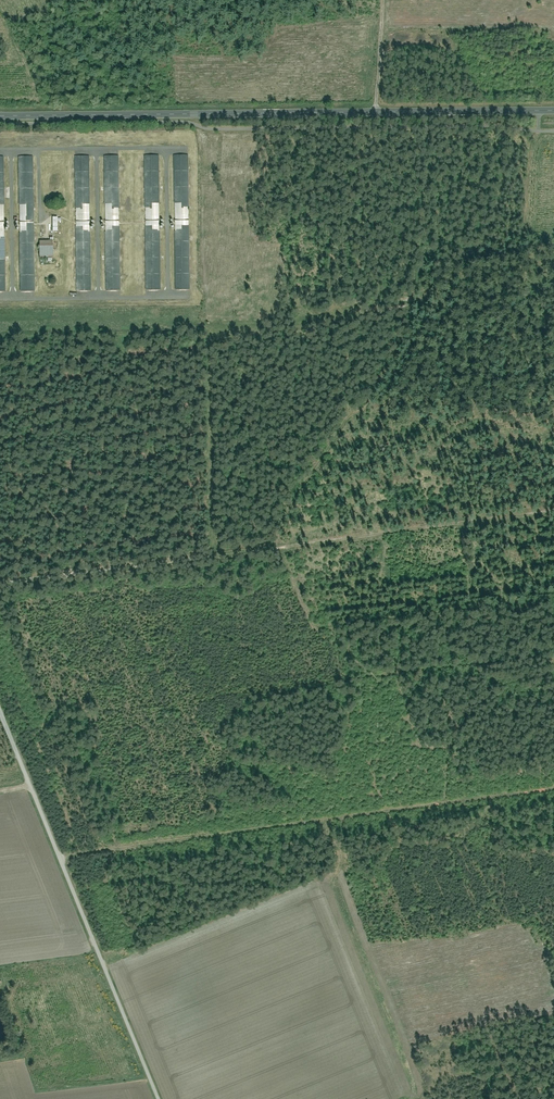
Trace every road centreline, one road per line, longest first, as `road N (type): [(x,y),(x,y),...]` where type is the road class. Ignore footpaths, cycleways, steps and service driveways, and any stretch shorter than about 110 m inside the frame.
road 1 (track): [(0,586),(553,502)]
road 2 (tertiary): [(0,116),(553,110)]
road 3 (track): [(159,1098),(30,785)]

